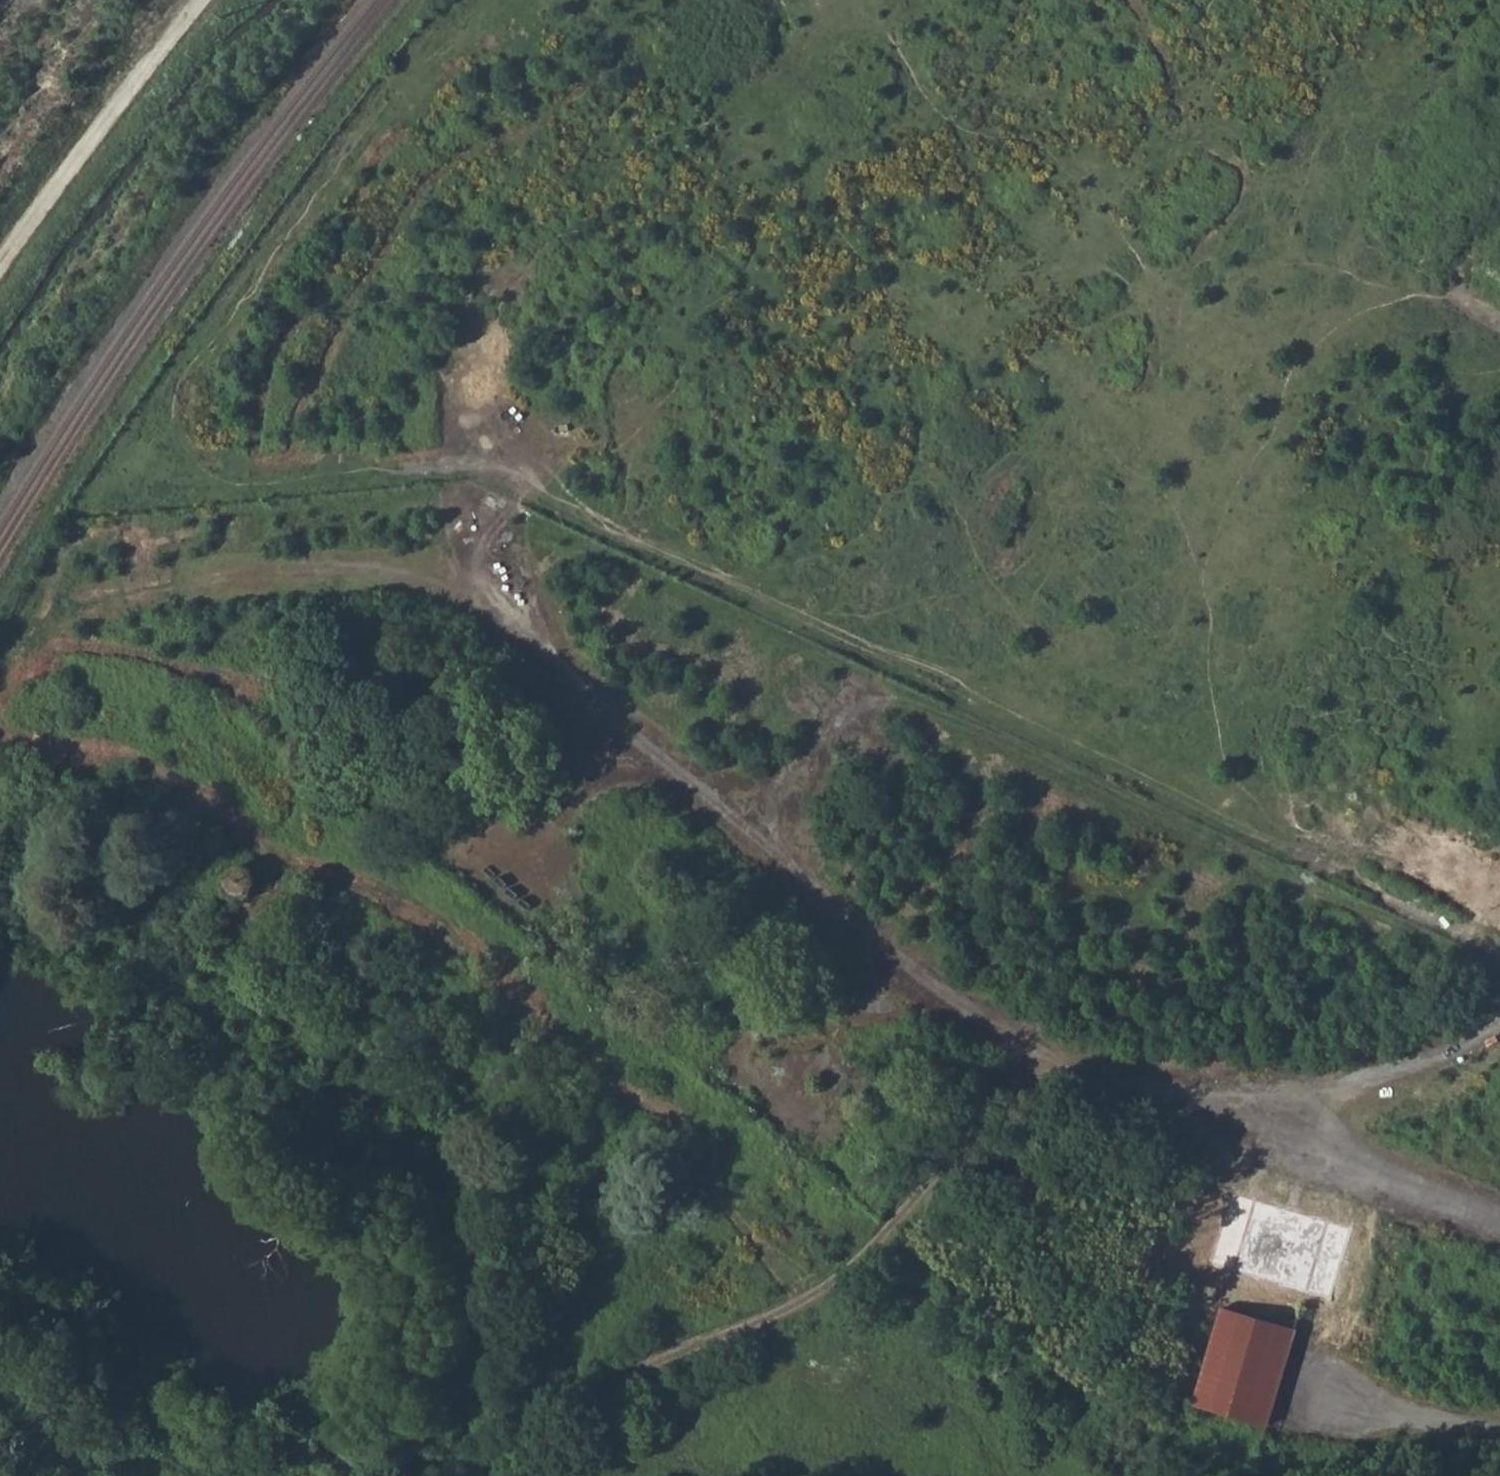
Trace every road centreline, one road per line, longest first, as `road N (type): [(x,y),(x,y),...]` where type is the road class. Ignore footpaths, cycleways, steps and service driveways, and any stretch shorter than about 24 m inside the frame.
road 1 (track): [(490,1475),(558,1419),(652,1362),(800,1304),(925,1197),(989,1118),(1028,1043)]
road 2 (unclassified): [(1499,1438),(1326,1408)]
road 3 (unclassified): [(1499,323),(1460,300),(1455,275),(1499,224)]

